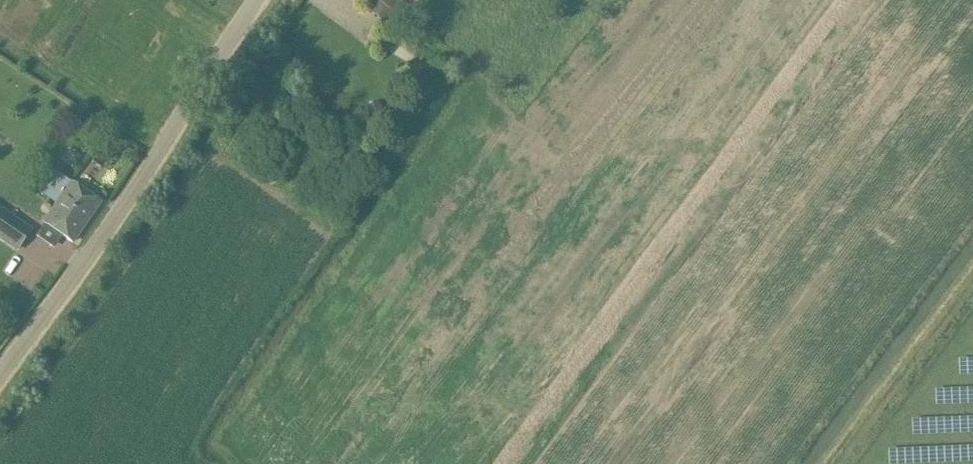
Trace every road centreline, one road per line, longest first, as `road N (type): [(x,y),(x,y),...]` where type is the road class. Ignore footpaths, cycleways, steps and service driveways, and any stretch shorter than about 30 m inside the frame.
road 1 (unclassified): [(0,370),(257,0)]

